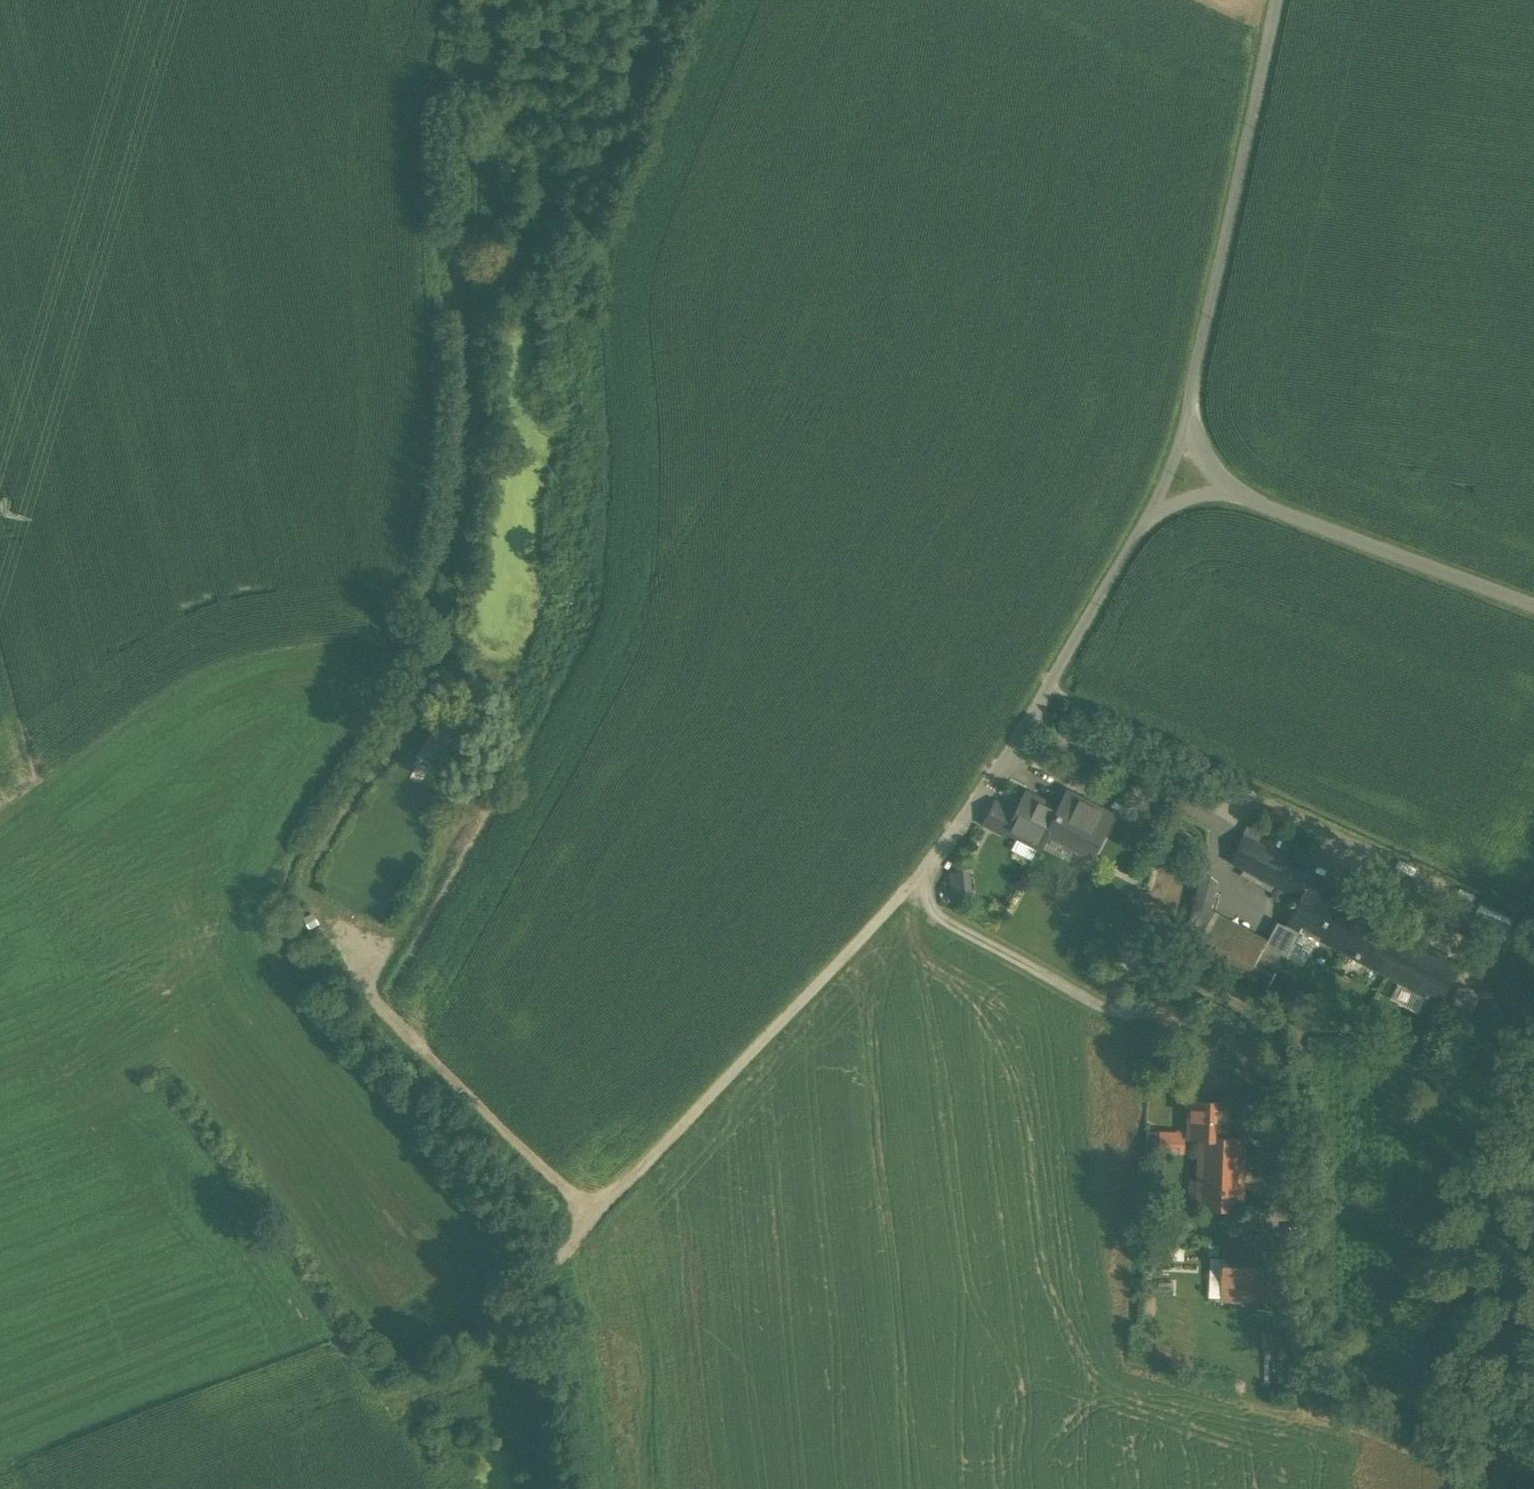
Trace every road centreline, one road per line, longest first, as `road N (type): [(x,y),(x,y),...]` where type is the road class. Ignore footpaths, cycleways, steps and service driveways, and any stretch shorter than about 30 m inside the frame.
road 1 (unclassified): [(1280,0),(1230,239),(1169,474),(936,858)]
road 2 (track): [(927,875),(601,1210),(475,1355),(381,1394)]

